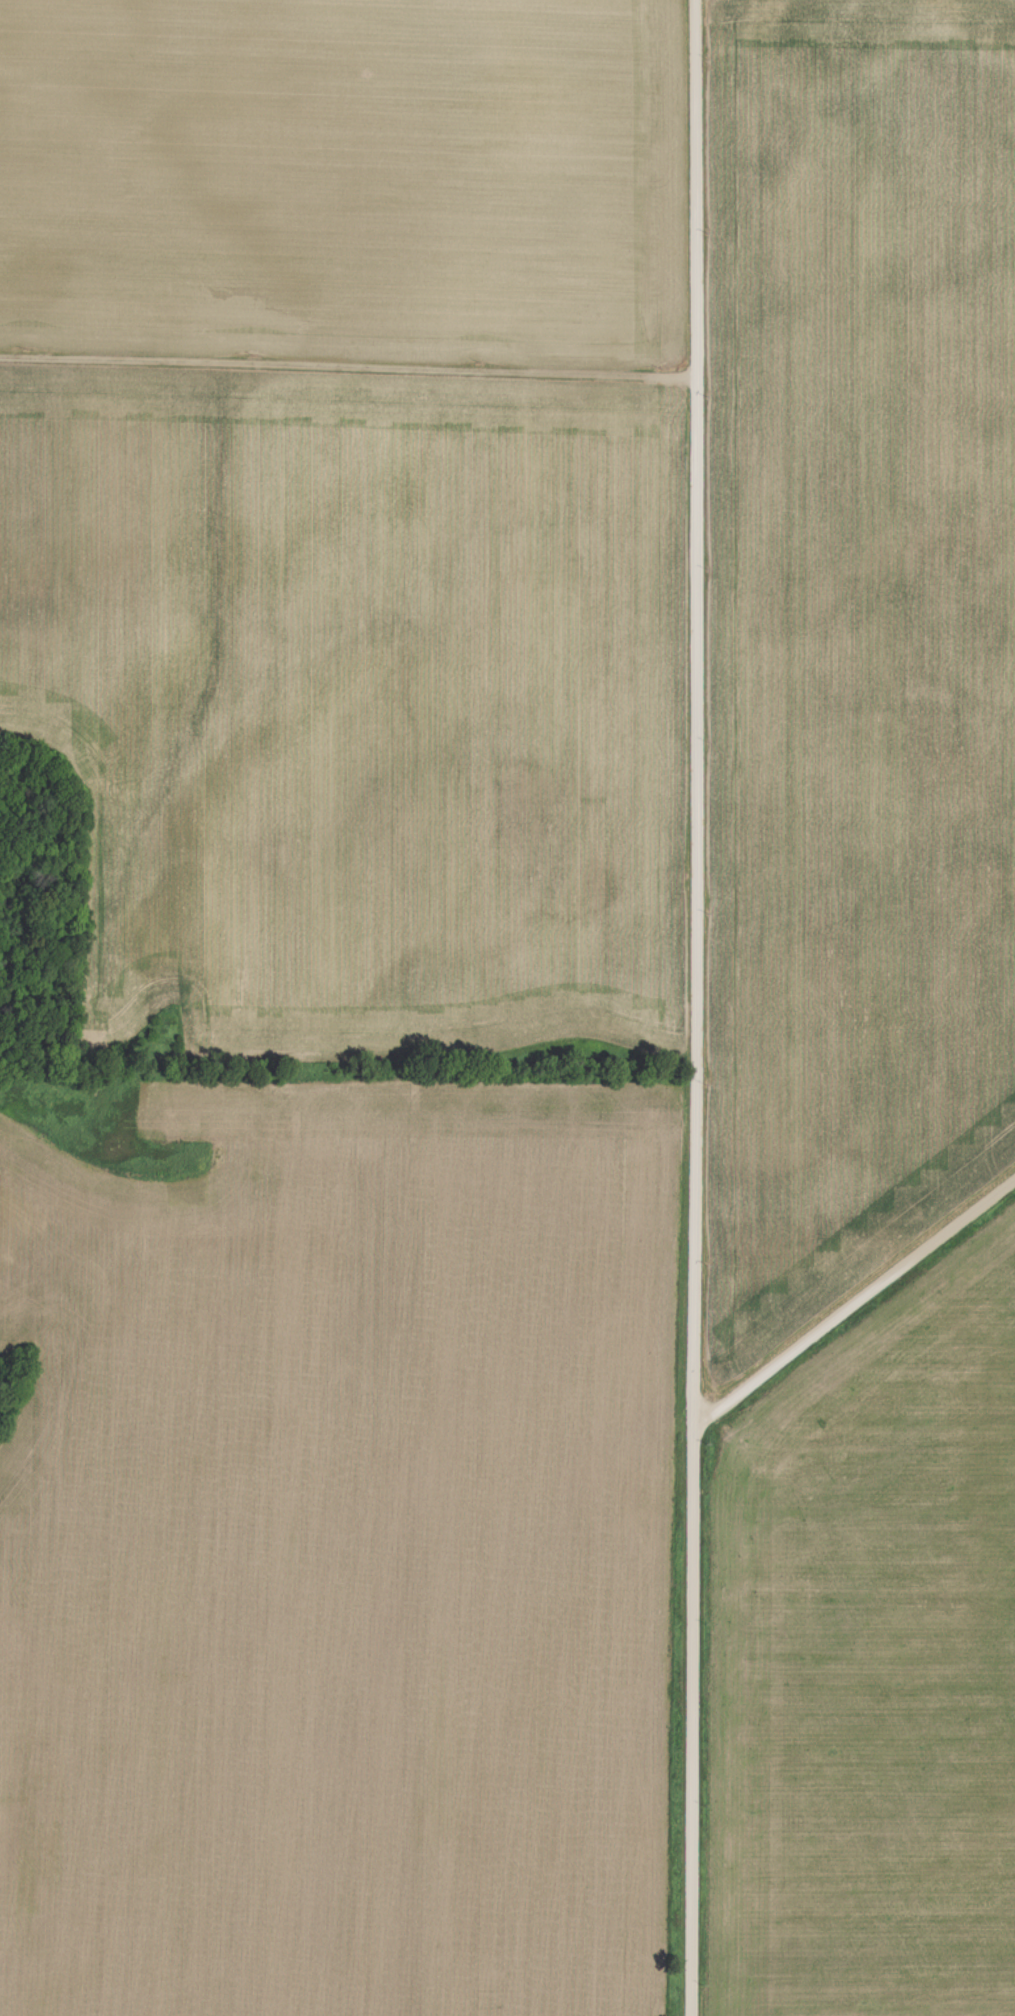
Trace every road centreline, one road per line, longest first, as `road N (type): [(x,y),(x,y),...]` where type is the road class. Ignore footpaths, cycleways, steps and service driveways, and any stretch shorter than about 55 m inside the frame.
road 1 (residential): [(696,2015),(715,1367),(698,1345),(698,0)]
road 2 (residential): [(715,1367),(804,1328),(1014,1151)]

